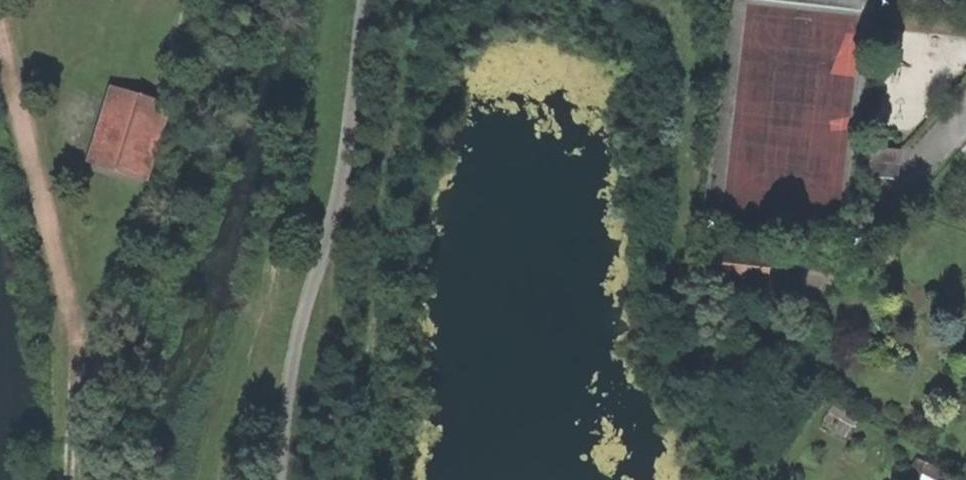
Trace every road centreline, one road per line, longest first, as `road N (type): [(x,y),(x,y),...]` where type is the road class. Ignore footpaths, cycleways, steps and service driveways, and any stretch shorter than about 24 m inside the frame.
road 1 (track): [(68,479),(77,350),(0,32)]

